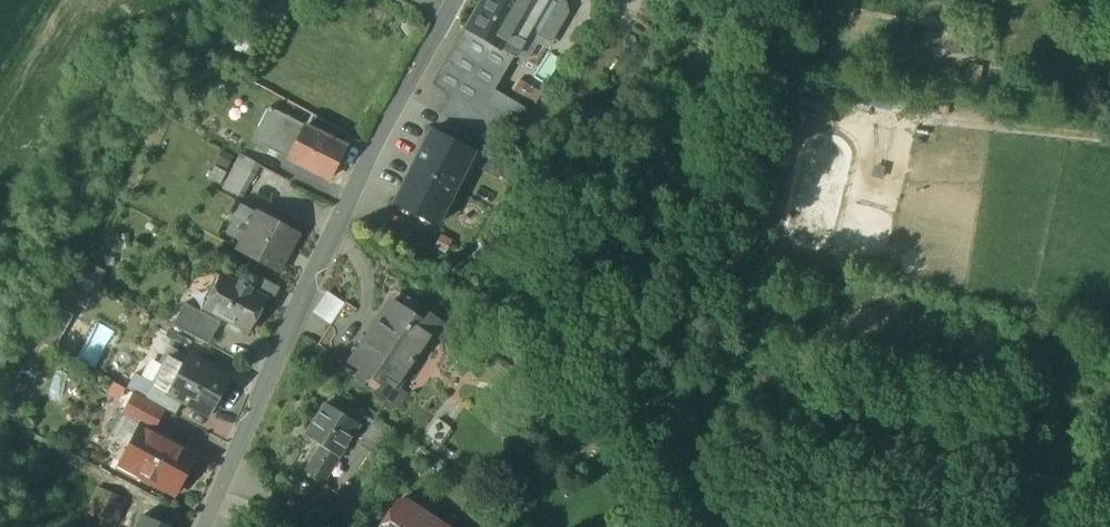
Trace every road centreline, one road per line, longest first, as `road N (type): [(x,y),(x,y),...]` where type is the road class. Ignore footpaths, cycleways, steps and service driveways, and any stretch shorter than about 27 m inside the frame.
road 1 (residential): [(209,526),(300,301),(456,0)]

